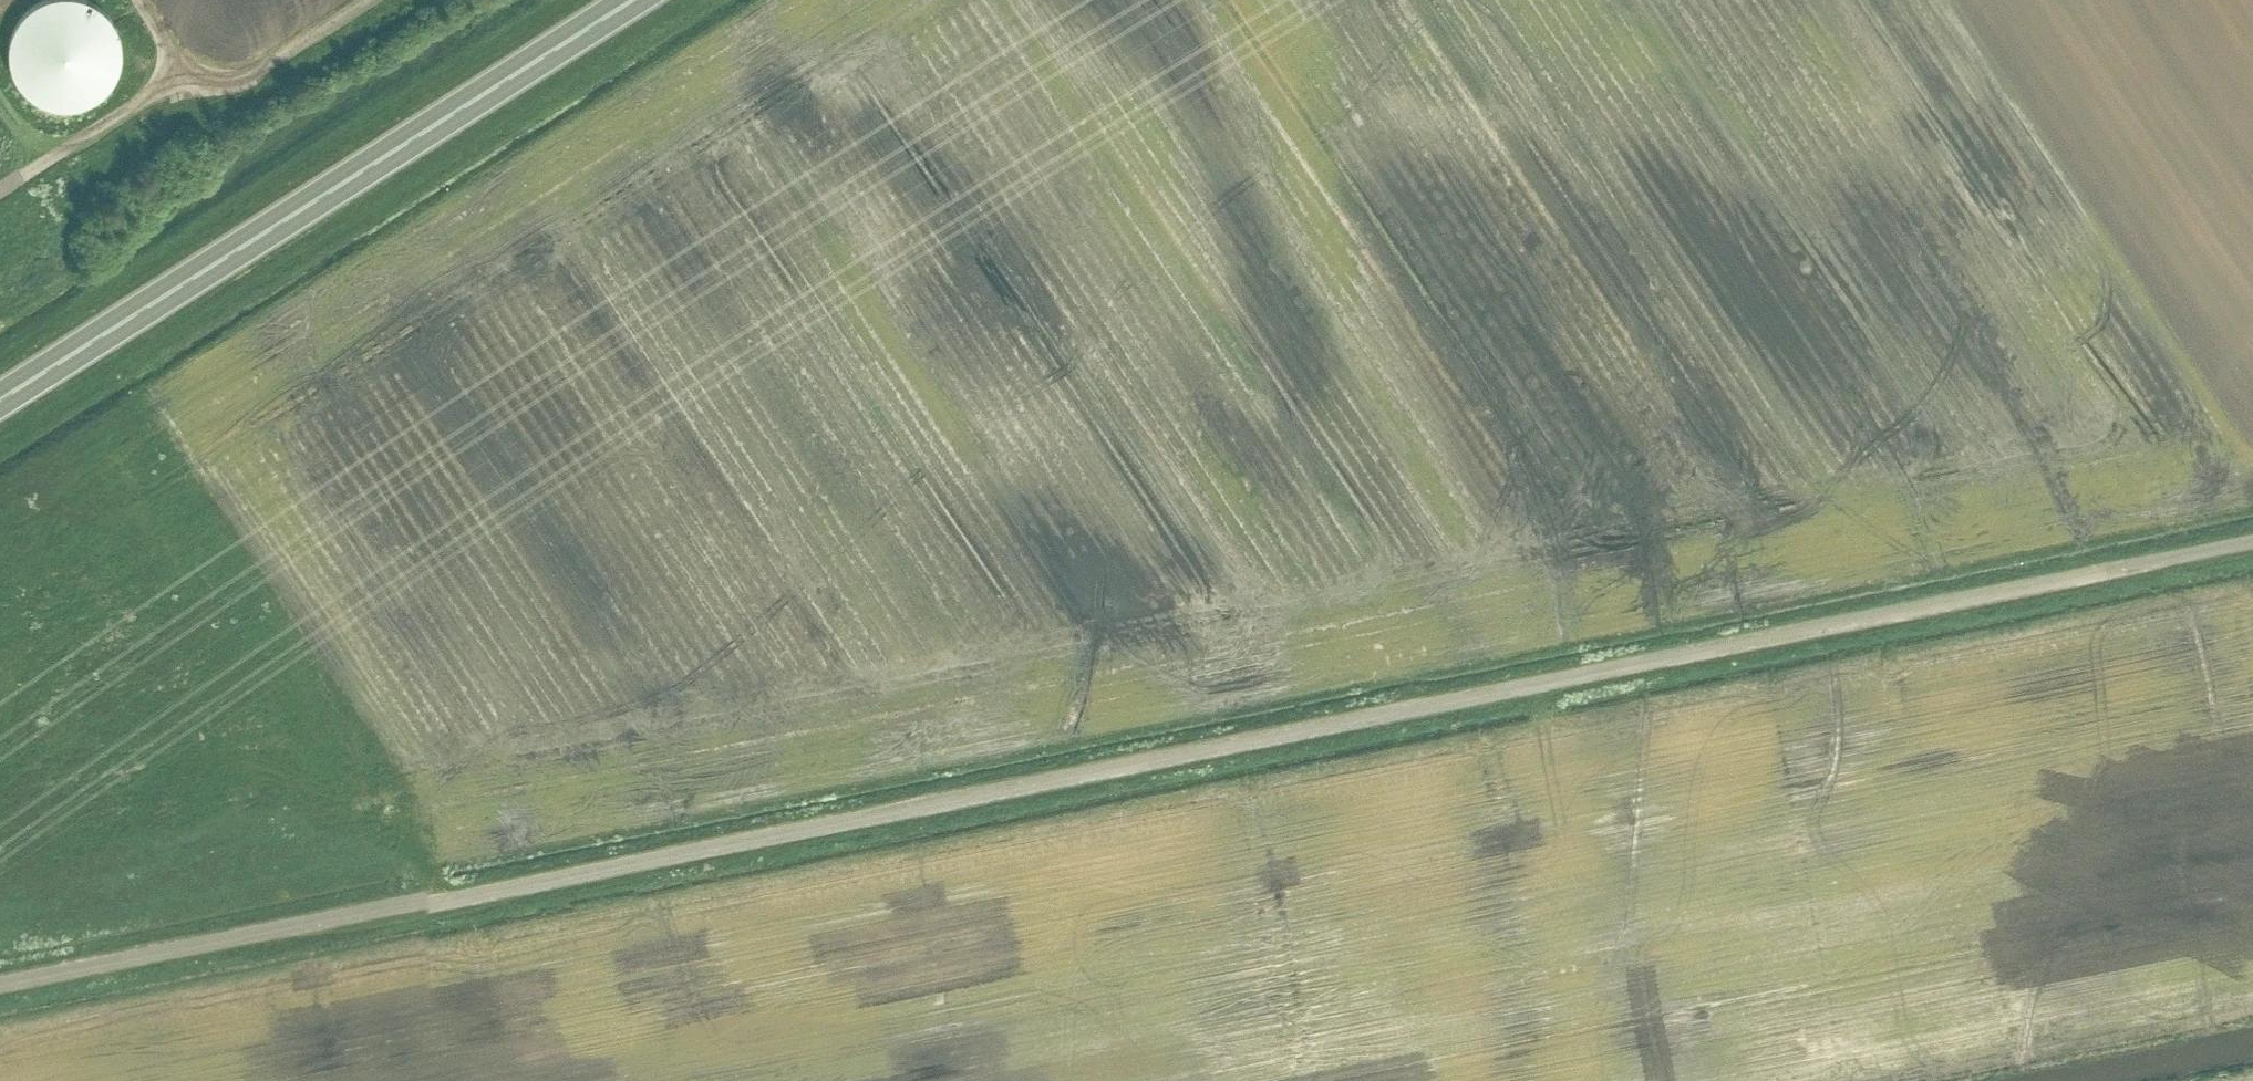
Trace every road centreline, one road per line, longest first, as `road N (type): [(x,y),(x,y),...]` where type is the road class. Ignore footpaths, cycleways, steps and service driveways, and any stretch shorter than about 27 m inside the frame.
road 1 (unclassified): [(0,987),(2252,540)]
road 2 (trunk): [(0,397),(627,0)]

